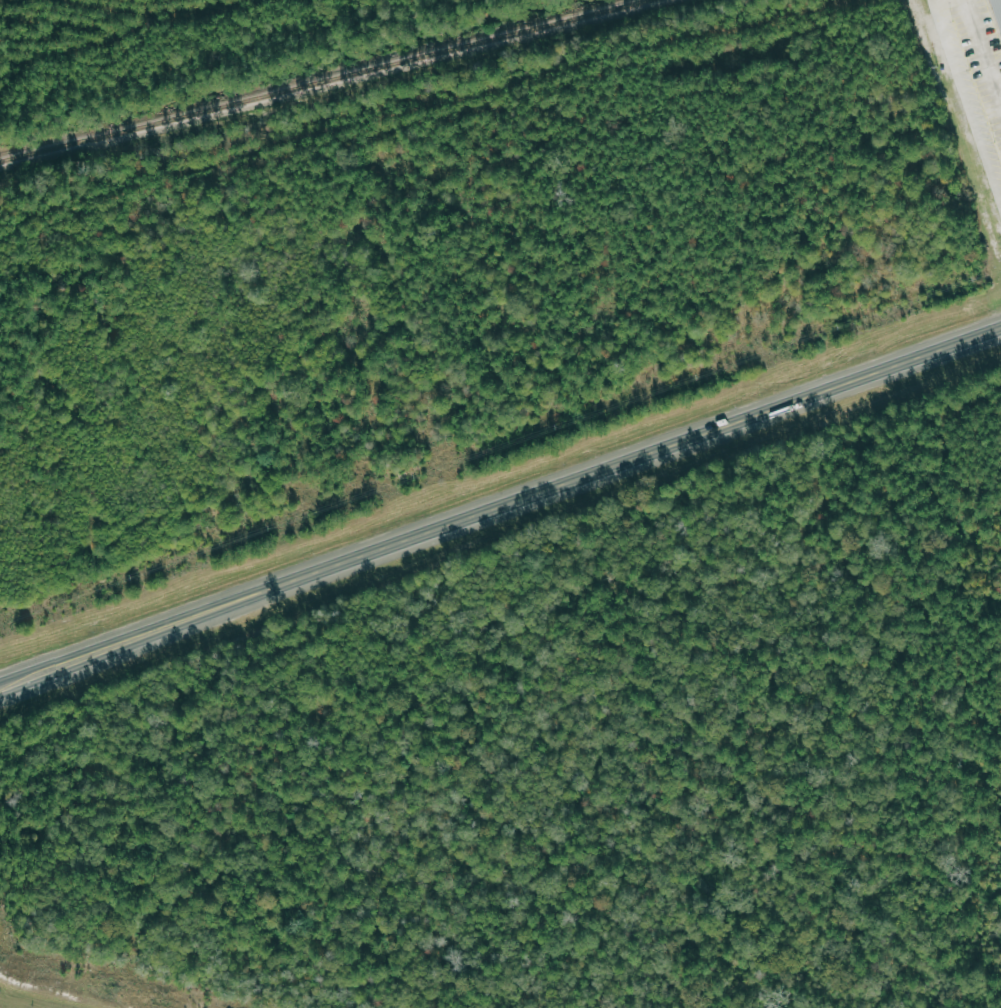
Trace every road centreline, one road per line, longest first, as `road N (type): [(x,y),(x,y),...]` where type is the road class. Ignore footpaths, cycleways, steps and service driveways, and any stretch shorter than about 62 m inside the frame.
road 1 (primary): [(1000,329),(0,685)]

